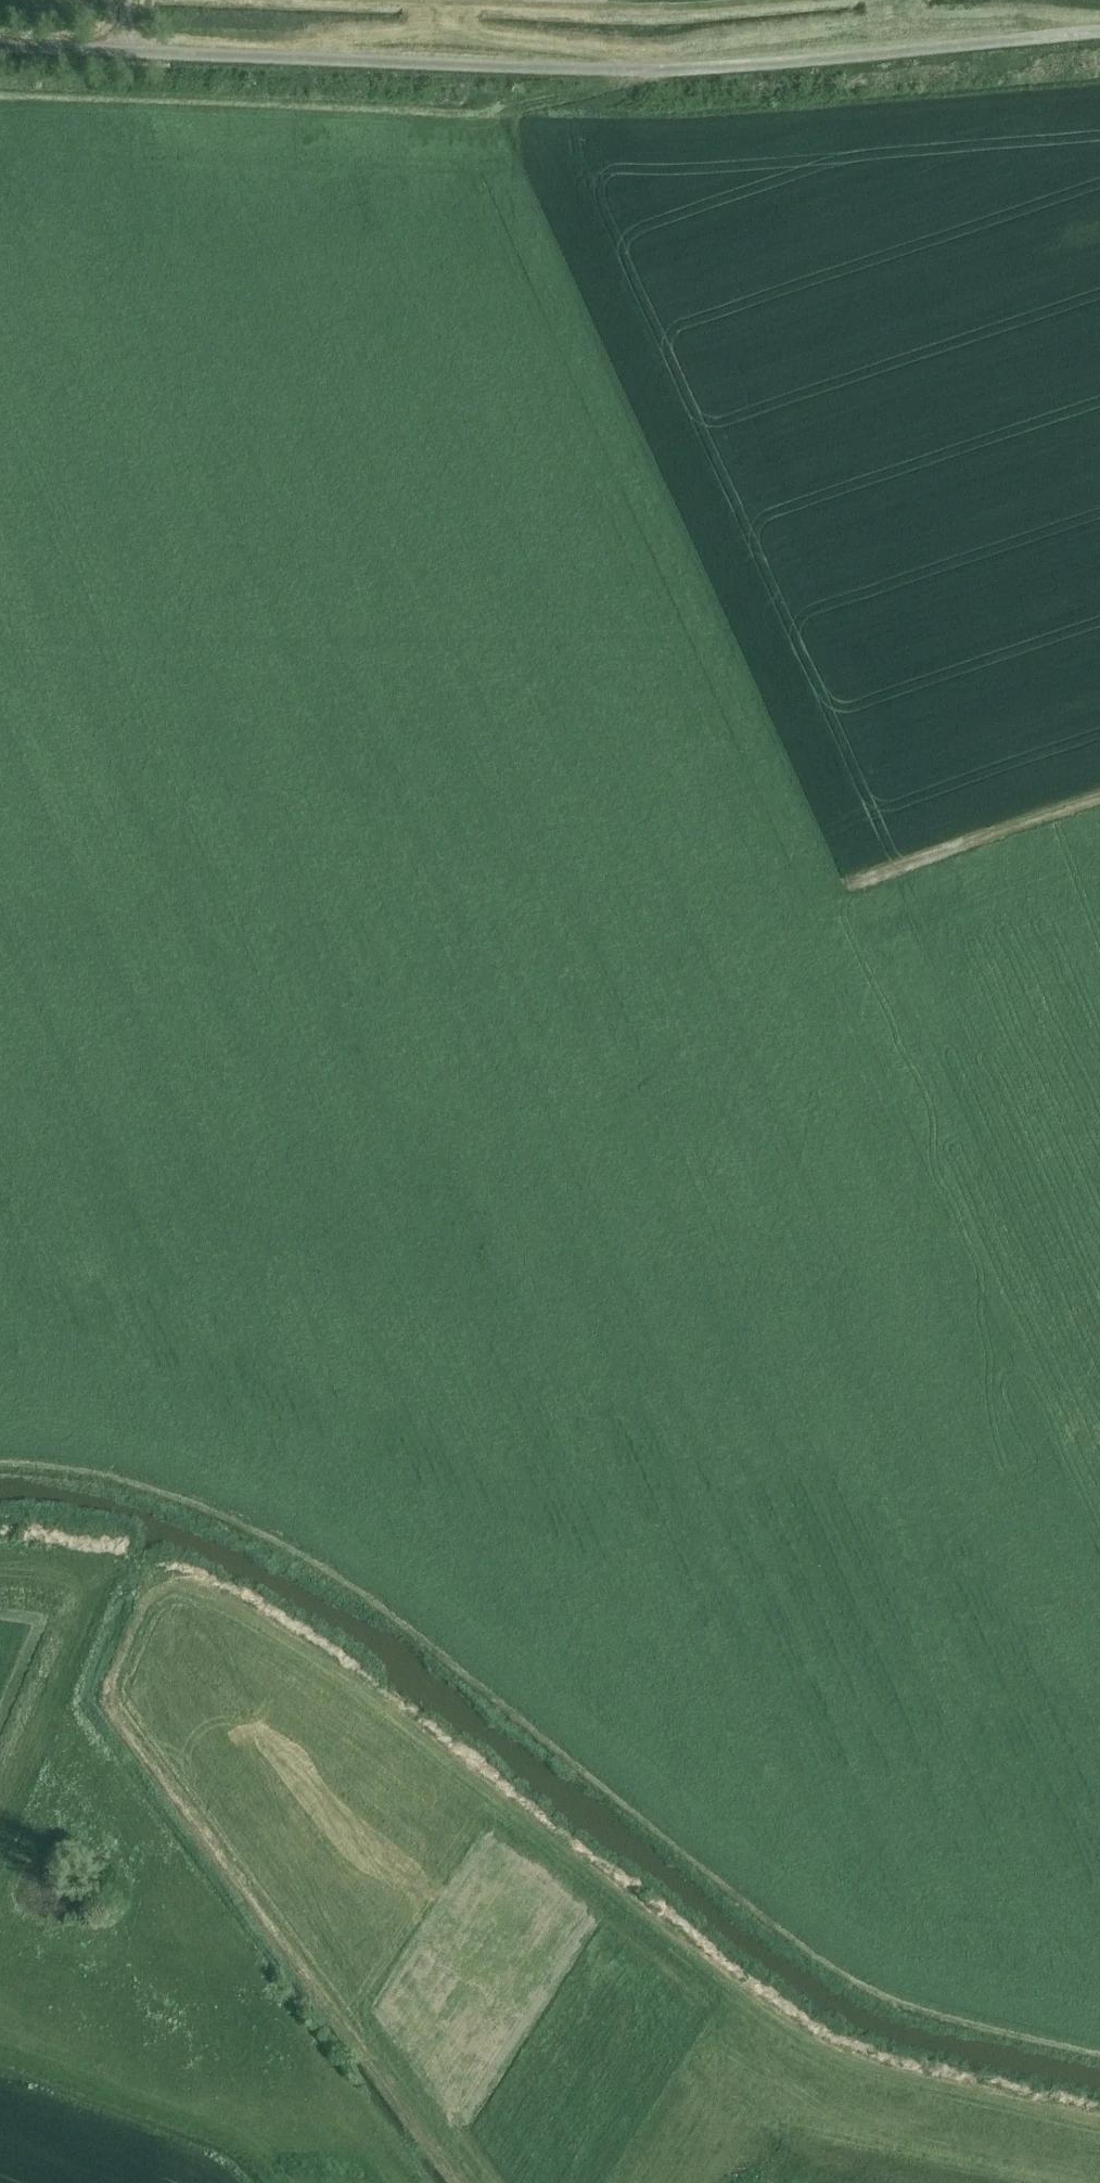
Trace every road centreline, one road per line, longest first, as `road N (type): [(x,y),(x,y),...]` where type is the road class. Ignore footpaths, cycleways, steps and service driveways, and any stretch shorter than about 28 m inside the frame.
road 1 (unclassified): [(0,47),(674,71),(1099,30)]

